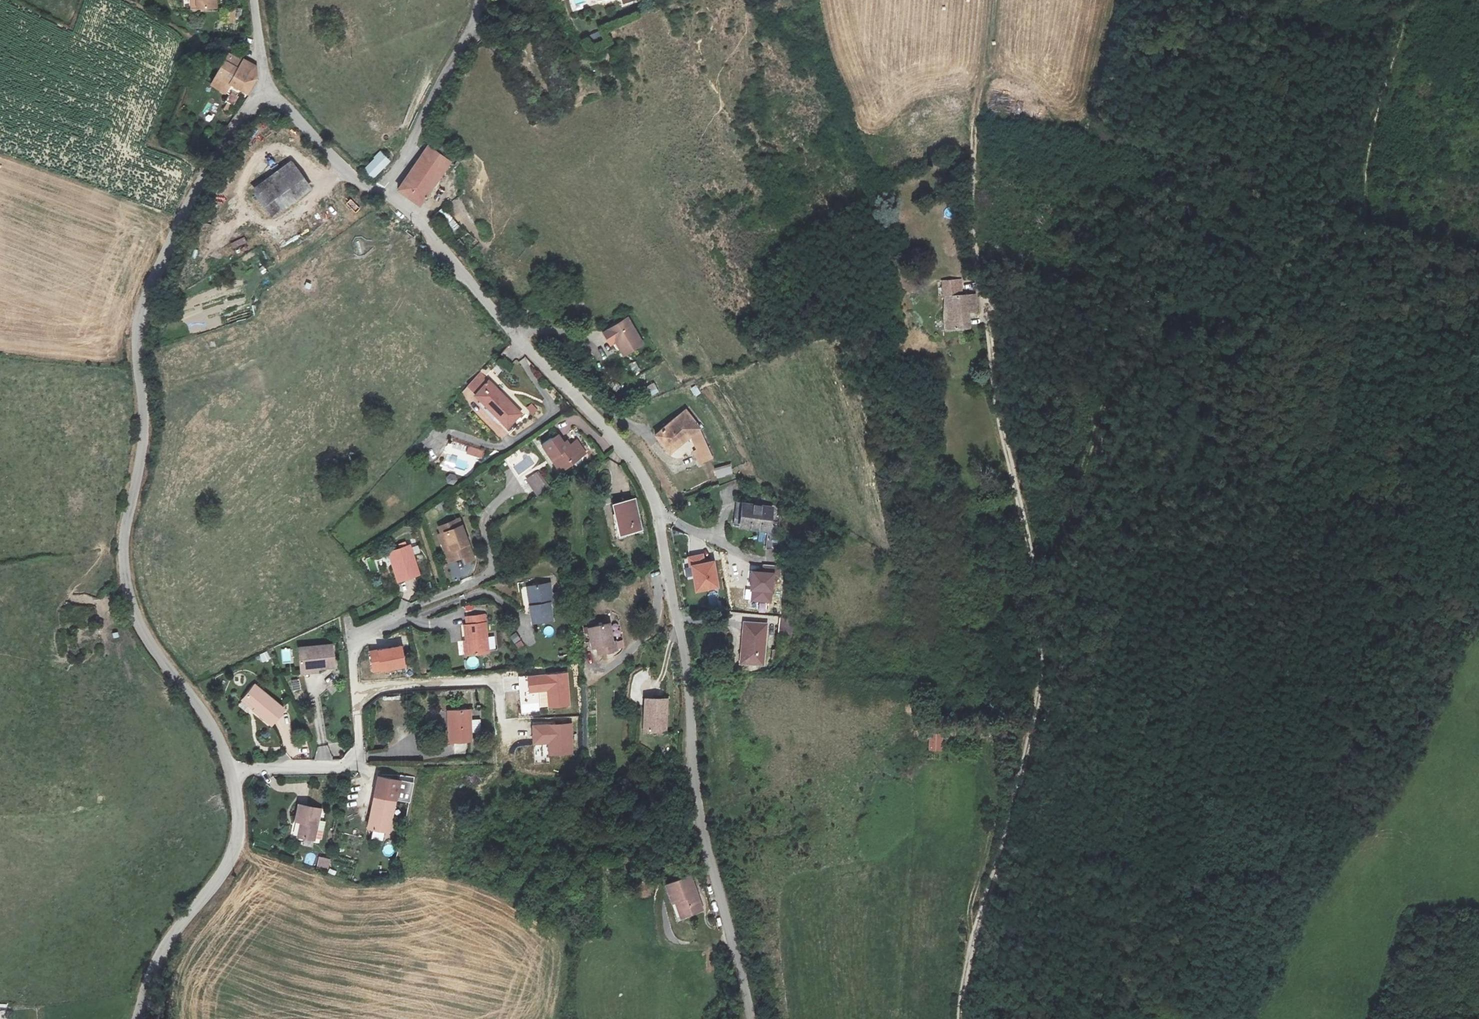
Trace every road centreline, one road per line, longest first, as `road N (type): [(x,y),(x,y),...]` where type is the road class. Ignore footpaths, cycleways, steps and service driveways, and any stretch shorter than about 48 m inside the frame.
road 1 (track): [(1245,1018),(1260,903),(1290,825),(1304,756),(1300,610),(1323,441),(1365,259),(1370,146),(1413,0)]
road 2 (track): [(990,0),(975,113),(973,231),(1003,432),(1042,619),(1020,773),(960,1018)]
road 3 (unclassified): [(751,1018),(699,810),(686,663),(652,494),(623,447),(418,220),(383,193)]
road 4 (unclassified): [(269,89),(245,112),(191,200),(140,312),(143,431),(125,535),(137,620),(204,713),(230,771)]
road 5 (residential): [(393,621),(352,640),(359,746),(344,765),(230,771)]
road 6 (unclassified): [(230,771),(236,830),(227,862),(166,941),(138,1018)]
road 7 (unclassified): [(383,193),(479,0)]
road 8 (unclassified): [(383,193),(342,168),(269,89)]

